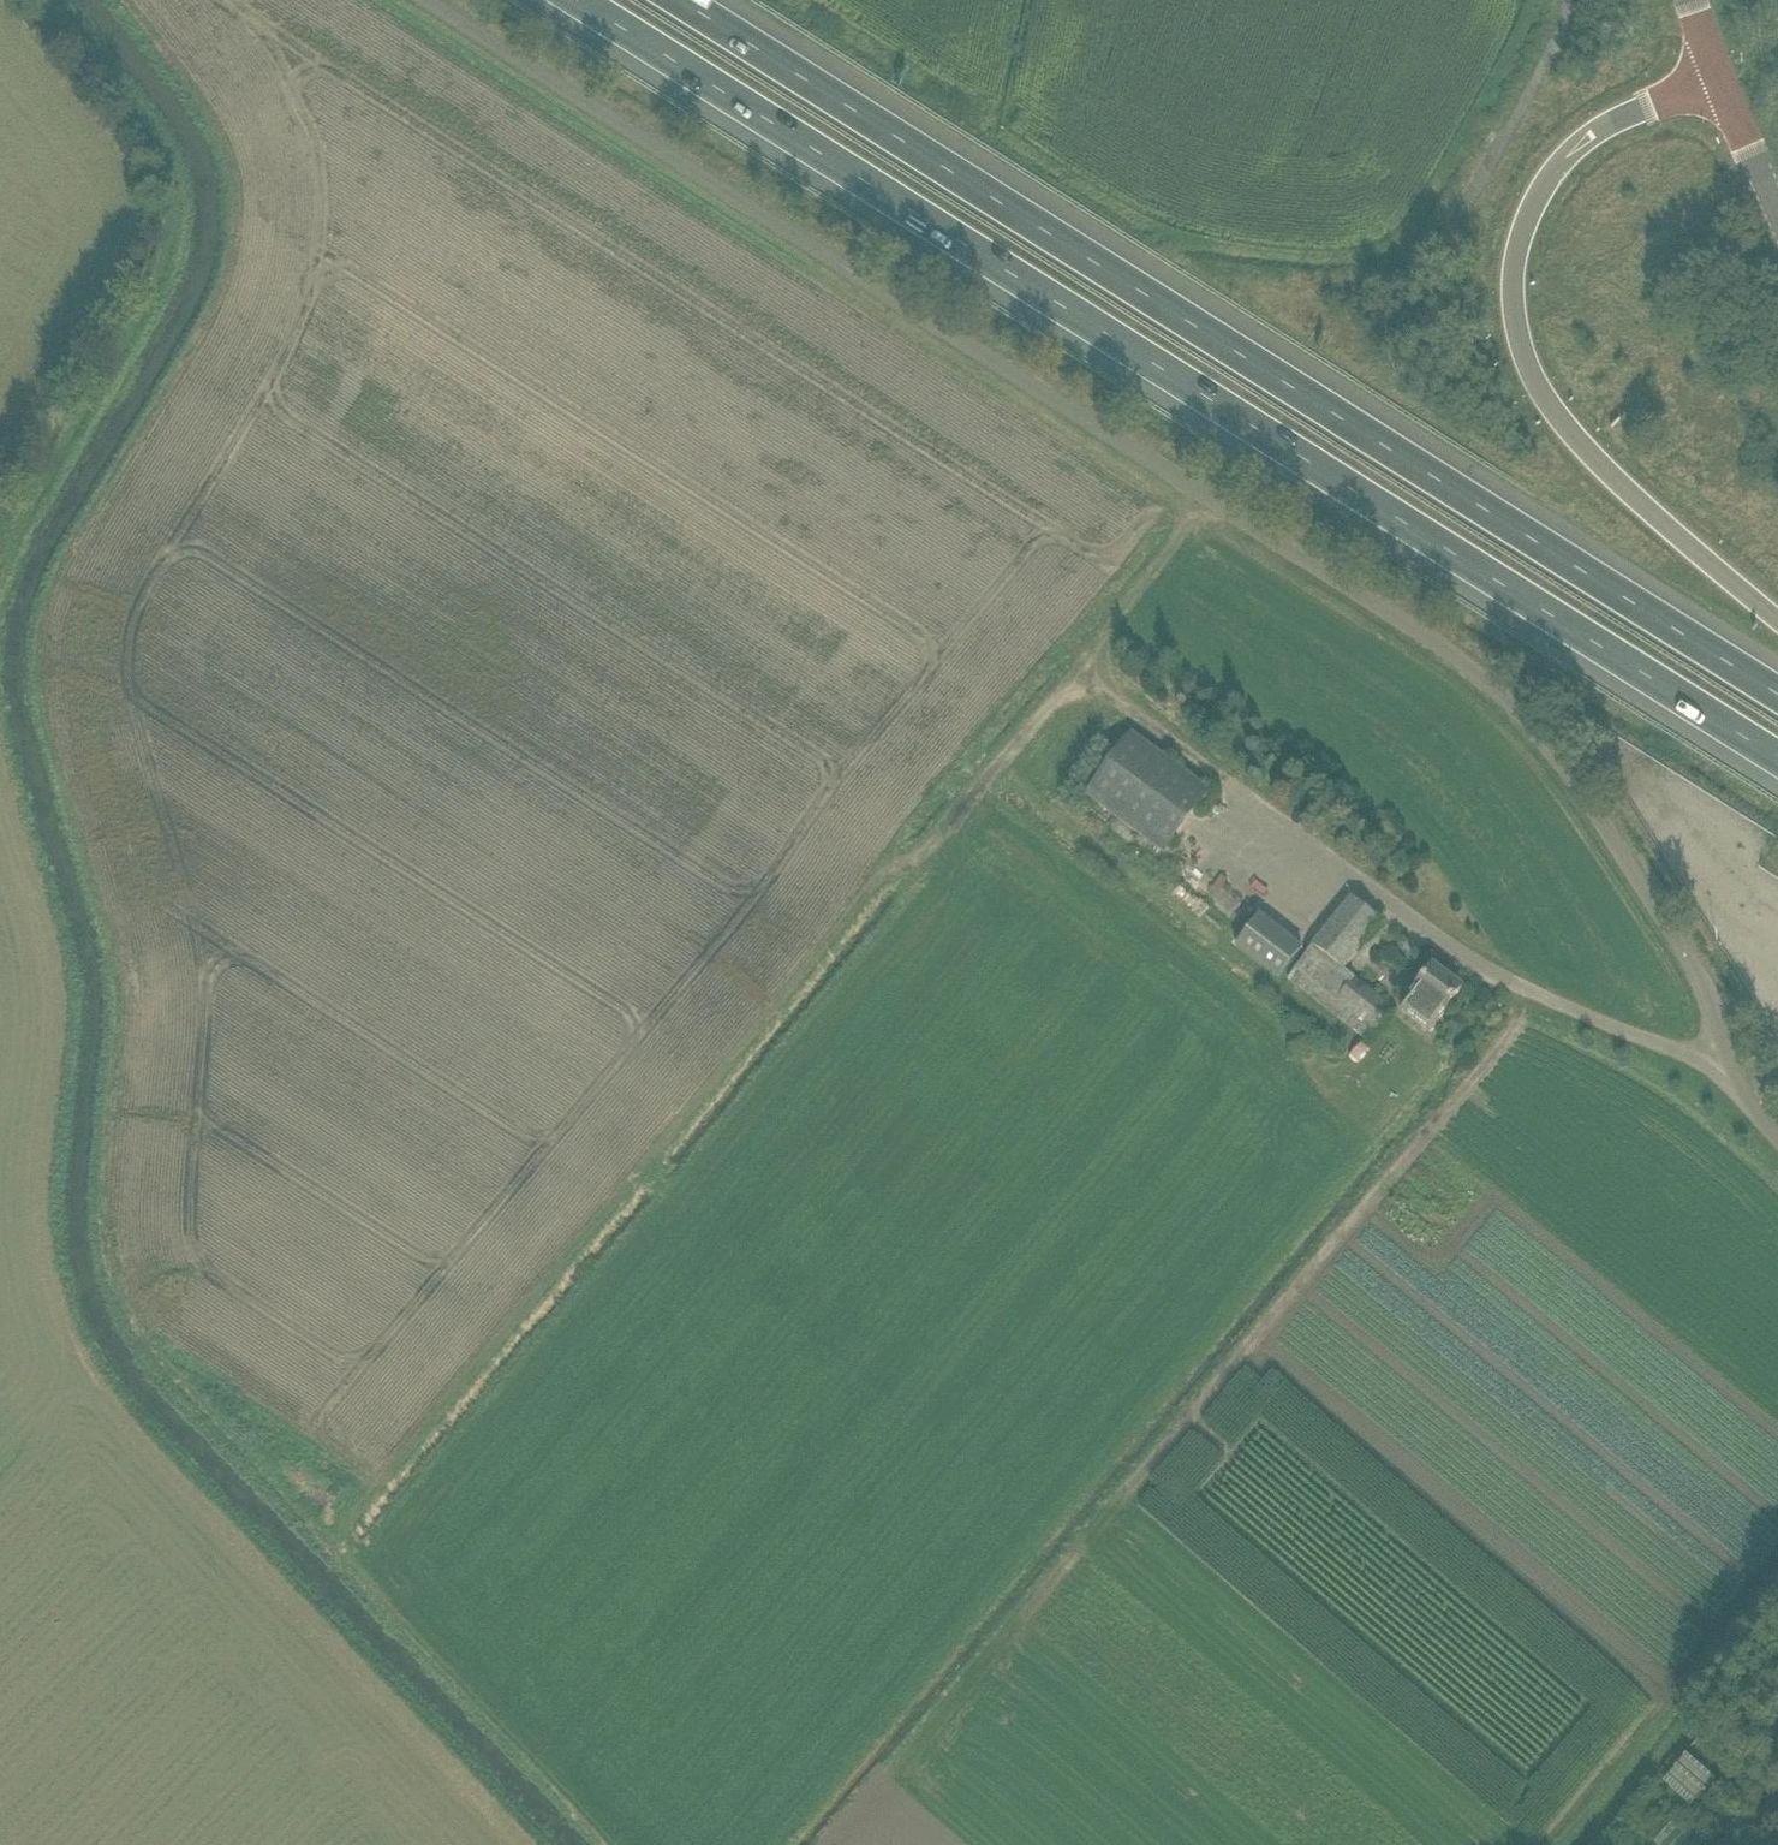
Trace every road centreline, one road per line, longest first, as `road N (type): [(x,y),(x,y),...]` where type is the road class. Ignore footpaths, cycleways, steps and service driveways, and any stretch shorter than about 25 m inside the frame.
road 1 (unclassified): [(1777,1139),(1730,1074),(1694,972),(1567,775),(1514,705),(1474,668),(428,0)]
road 2 (motorway): [(570,0),(1777,759)]
road 3 (motorway): [(1777,692),(686,0)]
road 4 (motorway): [(1777,616),(1590,454),(1538,388),(1515,323),(1519,236),(1559,166),(1594,133),(1720,75)]
road 5 (unclassified): [(1777,217),(1720,75)]

